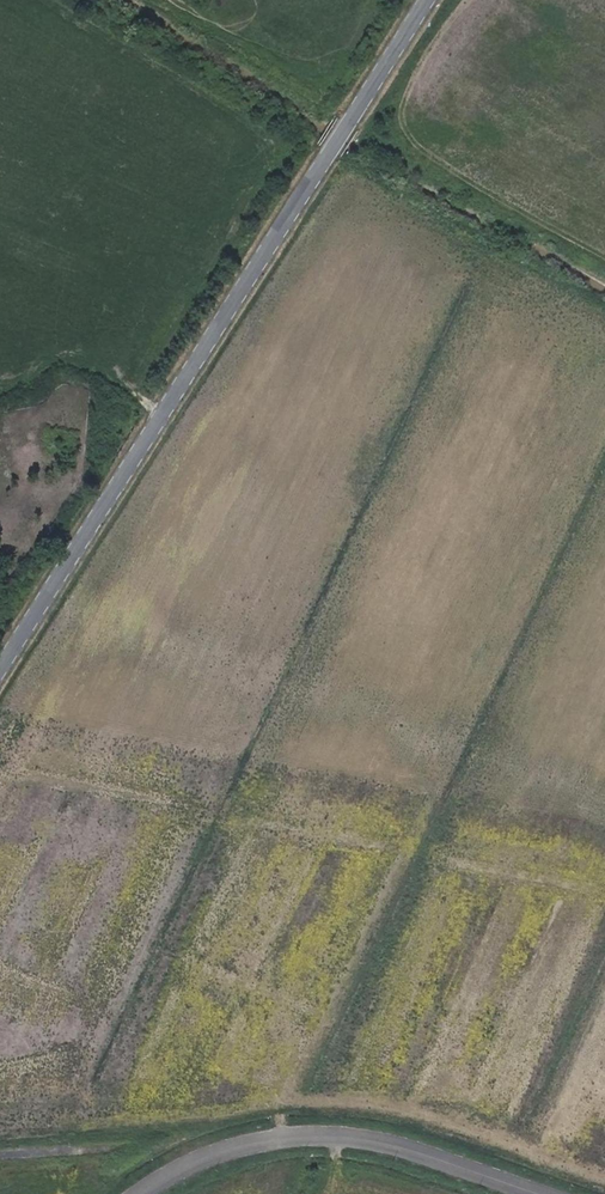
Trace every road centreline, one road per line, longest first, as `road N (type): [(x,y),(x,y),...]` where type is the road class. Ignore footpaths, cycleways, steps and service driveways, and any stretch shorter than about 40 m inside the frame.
road 1 (tertiary): [(0,677),(432,0)]
road 2 (unclassified): [(152,1193),(243,1147),(335,1135),(412,1150),(537,1193)]

